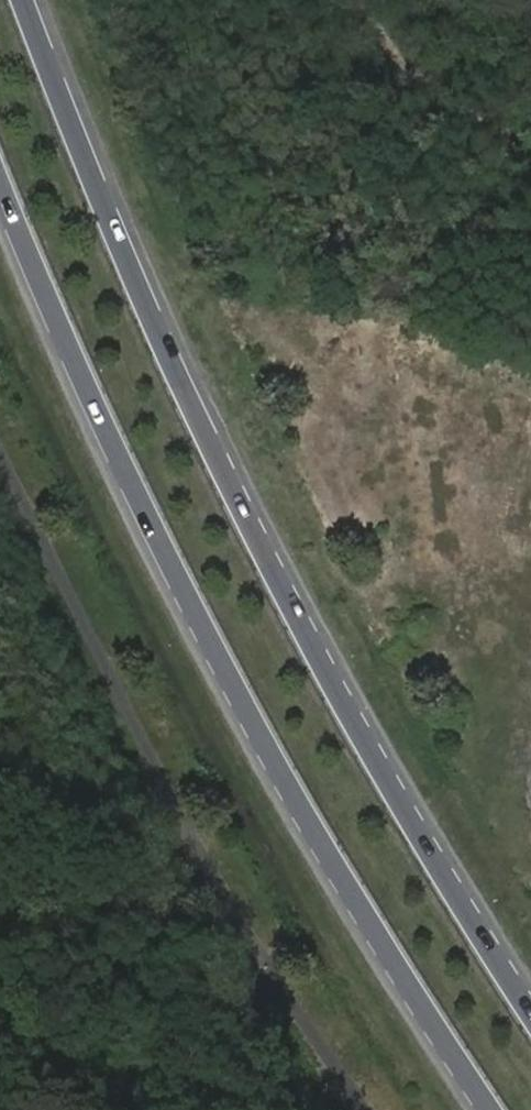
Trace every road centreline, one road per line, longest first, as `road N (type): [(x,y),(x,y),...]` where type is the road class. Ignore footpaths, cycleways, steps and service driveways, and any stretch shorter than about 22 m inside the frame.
road 1 (motorway): [(530,1022),(382,789),(156,336),(32,0)]
road 2 (motorway): [(0,167),(120,471),(250,727),(497,1109)]

